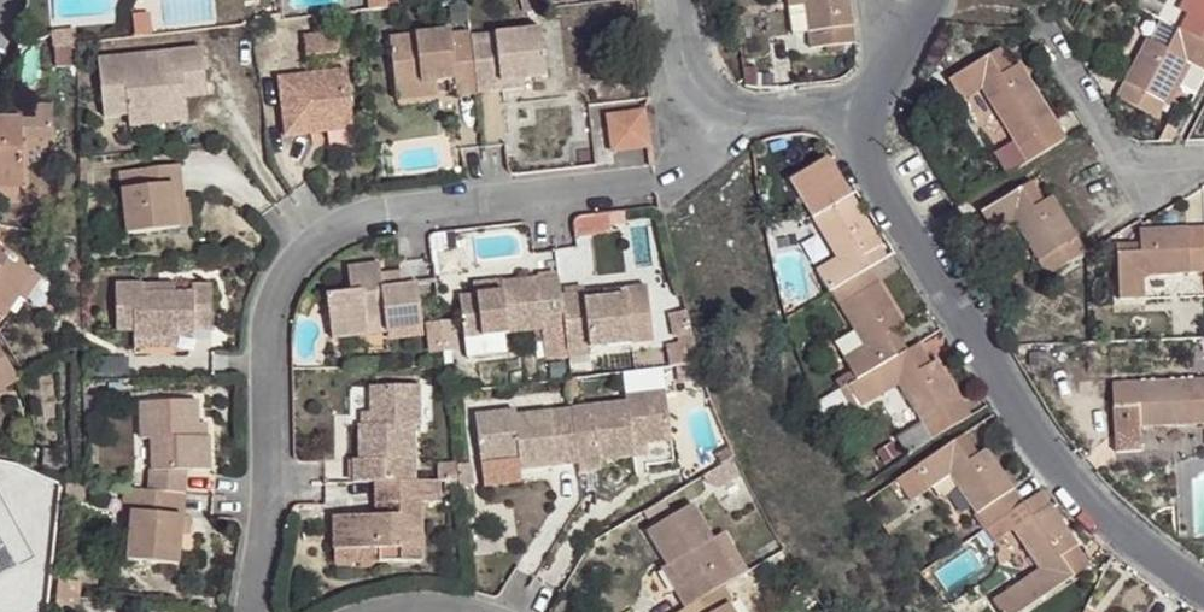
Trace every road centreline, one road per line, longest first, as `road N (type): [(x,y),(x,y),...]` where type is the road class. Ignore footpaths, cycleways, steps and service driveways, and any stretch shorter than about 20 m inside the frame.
road 1 (residential): [(732,114),(650,184),(365,218),(335,223),(304,244),(271,311),(266,472),(249,611)]
road 2 (residential): [(852,105),(1060,477),(1127,541),(1203,590)]
road 3 (residential): [(677,0),(700,101),(732,114)]
road 4 (residential): [(852,105),(920,0)]
road 5 (residential): [(732,114),(852,105)]

